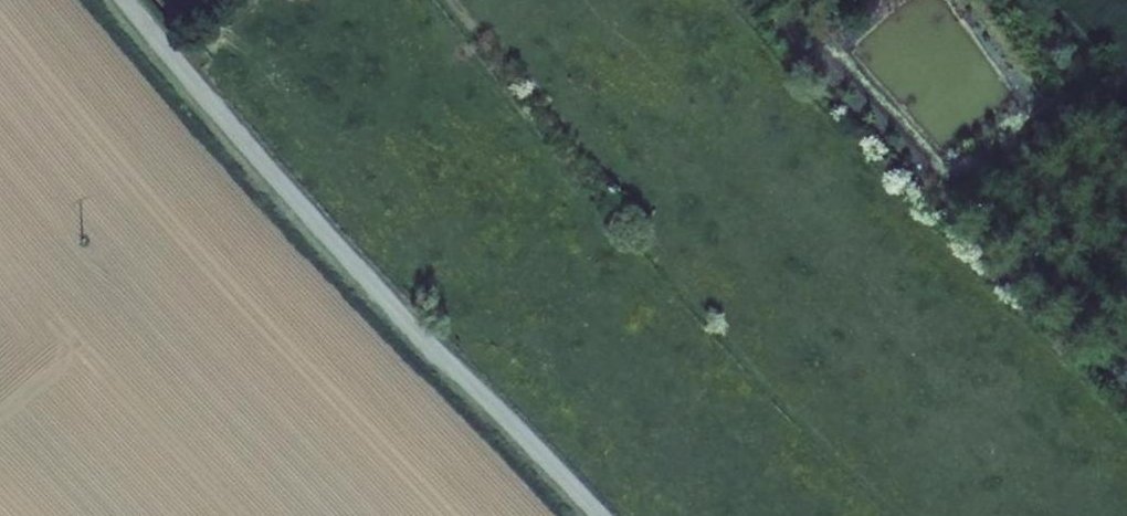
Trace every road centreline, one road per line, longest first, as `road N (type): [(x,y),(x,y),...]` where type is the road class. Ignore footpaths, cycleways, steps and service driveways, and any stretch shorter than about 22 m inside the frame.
road 1 (track): [(121,0),(222,124),(600,515)]

